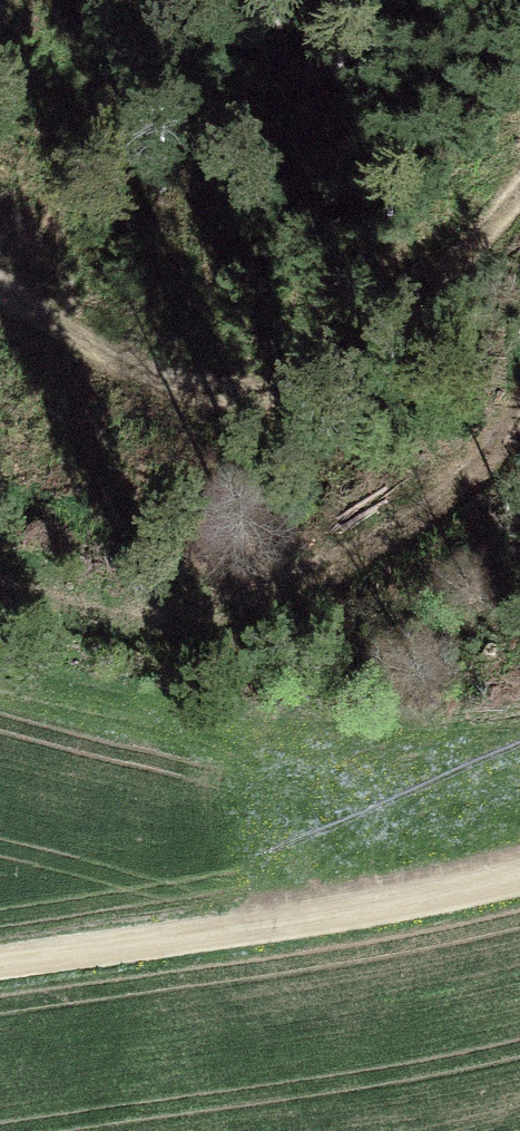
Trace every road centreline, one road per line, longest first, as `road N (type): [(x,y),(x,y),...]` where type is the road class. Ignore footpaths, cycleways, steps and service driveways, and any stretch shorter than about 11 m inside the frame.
road 1 (track): [(0,268),(130,347),(212,379),(274,381),(326,368),(519,203)]
road 2 (track): [(519,389),(474,470),(213,611),(66,596),(0,570)]
road 3 (unclassified): [(0,980),(519,889)]

